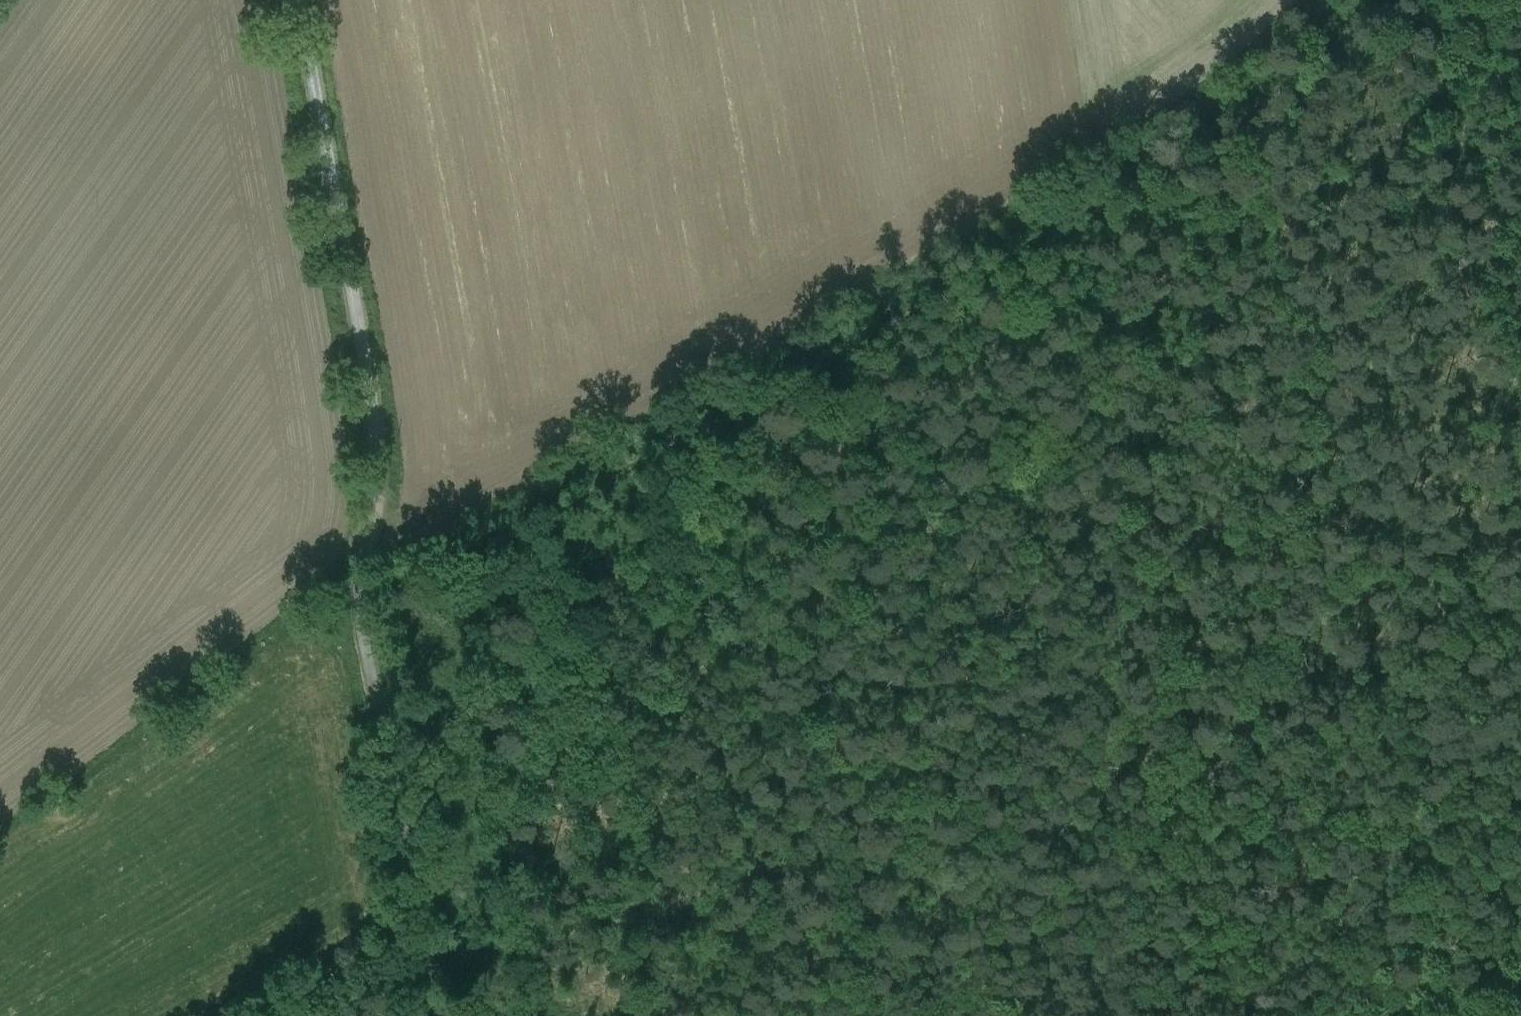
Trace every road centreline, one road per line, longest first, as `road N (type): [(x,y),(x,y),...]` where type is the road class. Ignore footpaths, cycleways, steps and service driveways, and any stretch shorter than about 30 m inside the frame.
road 1 (unclassified): [(296,0),(376,405),(380,517)]
road 2 (track): [(380,517),(361,589),(444,1015)]

